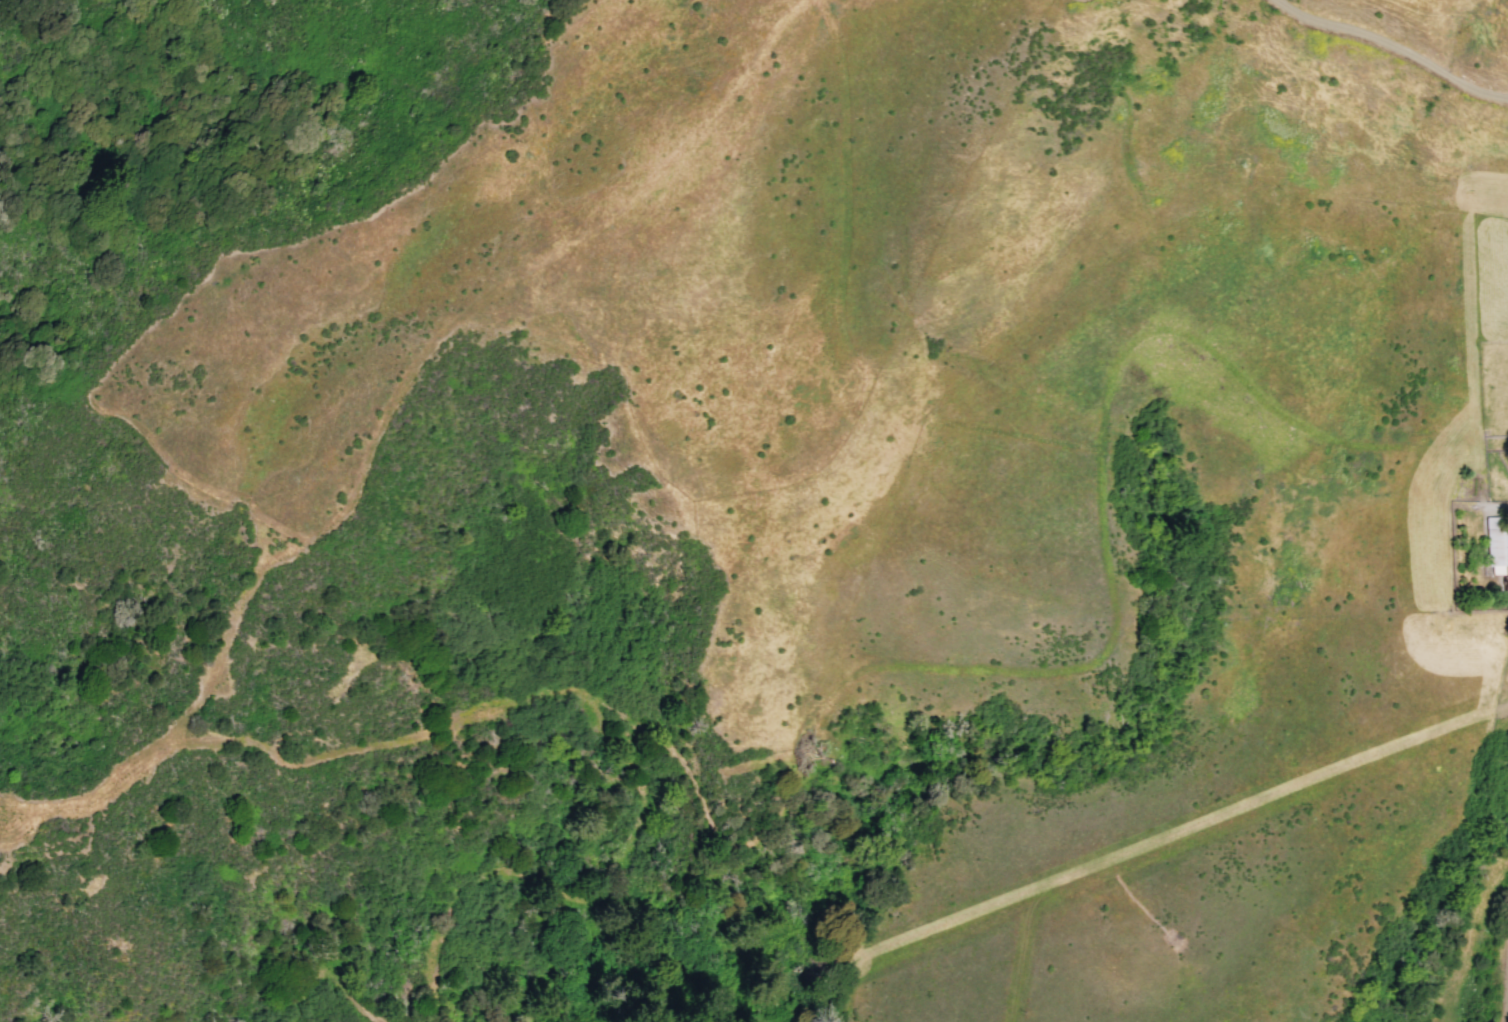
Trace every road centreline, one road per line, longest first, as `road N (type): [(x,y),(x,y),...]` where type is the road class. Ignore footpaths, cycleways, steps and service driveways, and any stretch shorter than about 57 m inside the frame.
road 1 (residential): [(1279,0),(1403,49)]

